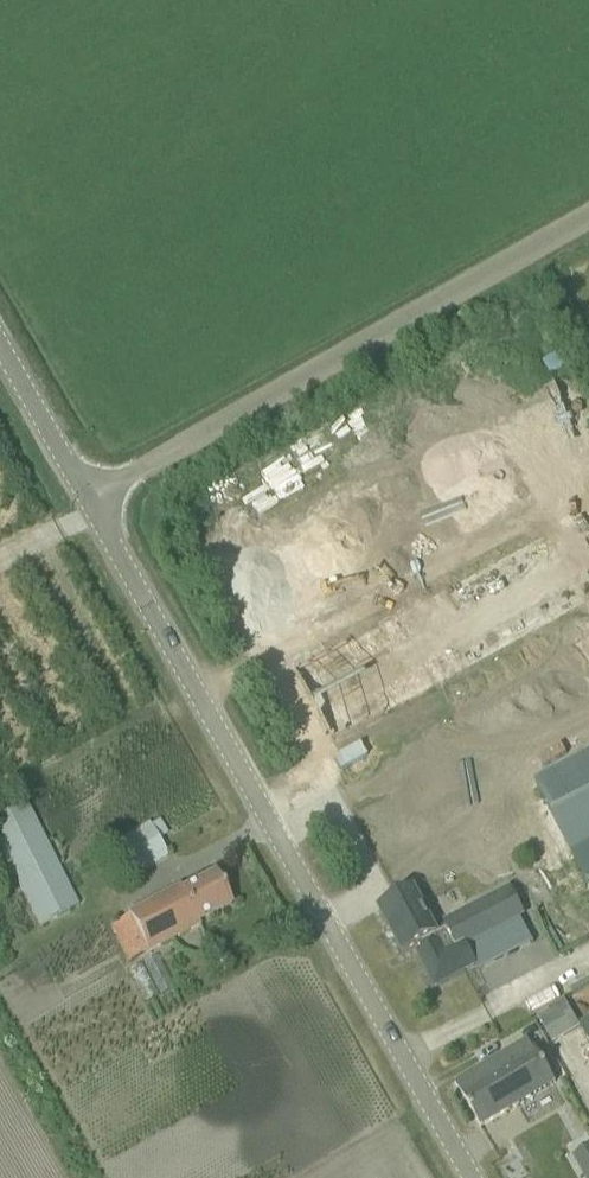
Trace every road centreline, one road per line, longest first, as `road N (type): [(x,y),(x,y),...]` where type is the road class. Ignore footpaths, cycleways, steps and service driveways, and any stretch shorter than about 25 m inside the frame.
road 1 (unclassified): [(467,1177),(87,498)]
road 2 (unclassified): [(87,498),(588,215)]
road 3 (unclassified): [(87,498),(0,346)]

